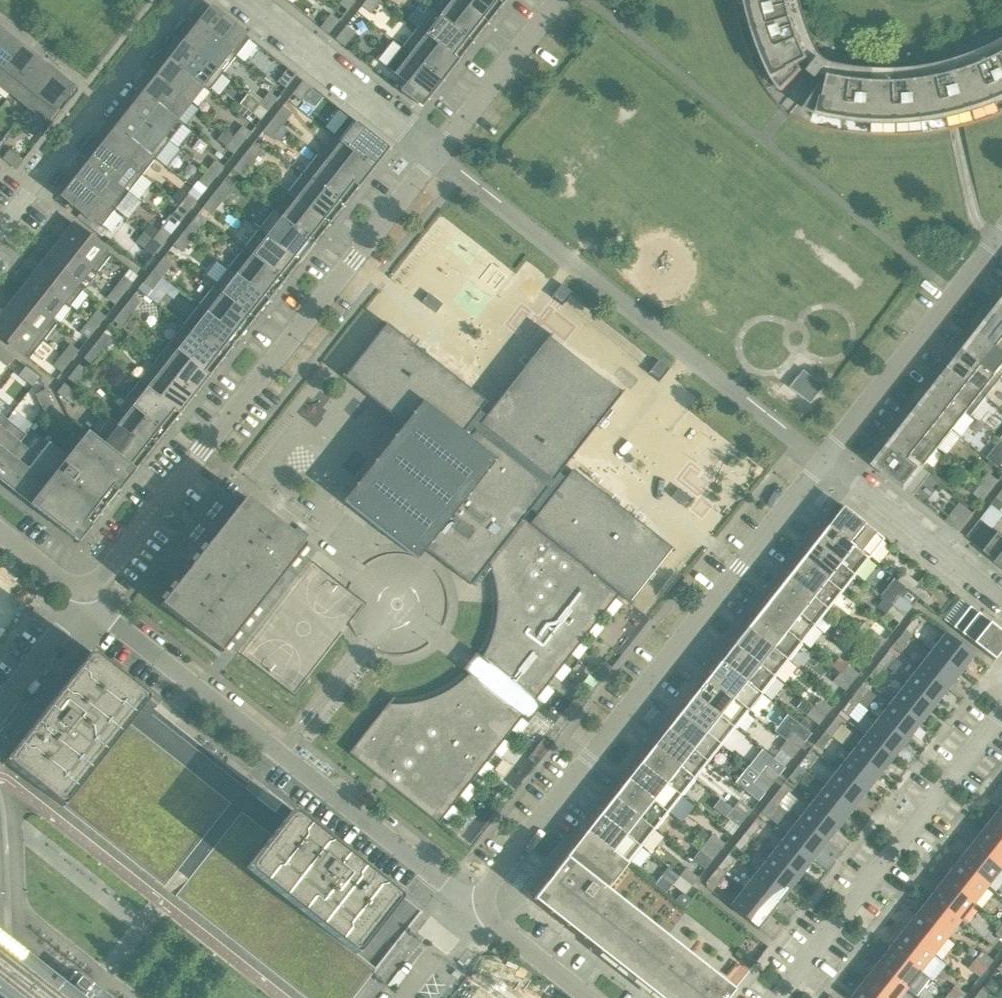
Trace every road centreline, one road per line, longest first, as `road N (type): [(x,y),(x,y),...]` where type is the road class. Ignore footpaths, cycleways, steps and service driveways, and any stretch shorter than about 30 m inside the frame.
road 1 (residential): [(474,907),(826,463)]
road 2 (residential): [(90,600),(436,156)]
road 3 (residential): [(474,907),(90,600)]
road 4 (residential): [(776,997),(1001,710)]
road 5 (residential): [(0,229),(181,0)]
road 6 (residential): [(826,463),(1001,240)]
road 7 (residential): [(436,156),(236,0)]
road 8 (residential): [(1001,601),(826,463)]
road 9 (residential): [(436,156),(556,0)]
road 10 (residential): [(0,716),(90,600)]
road 11 (residential): [(589,997),(474,907)]

